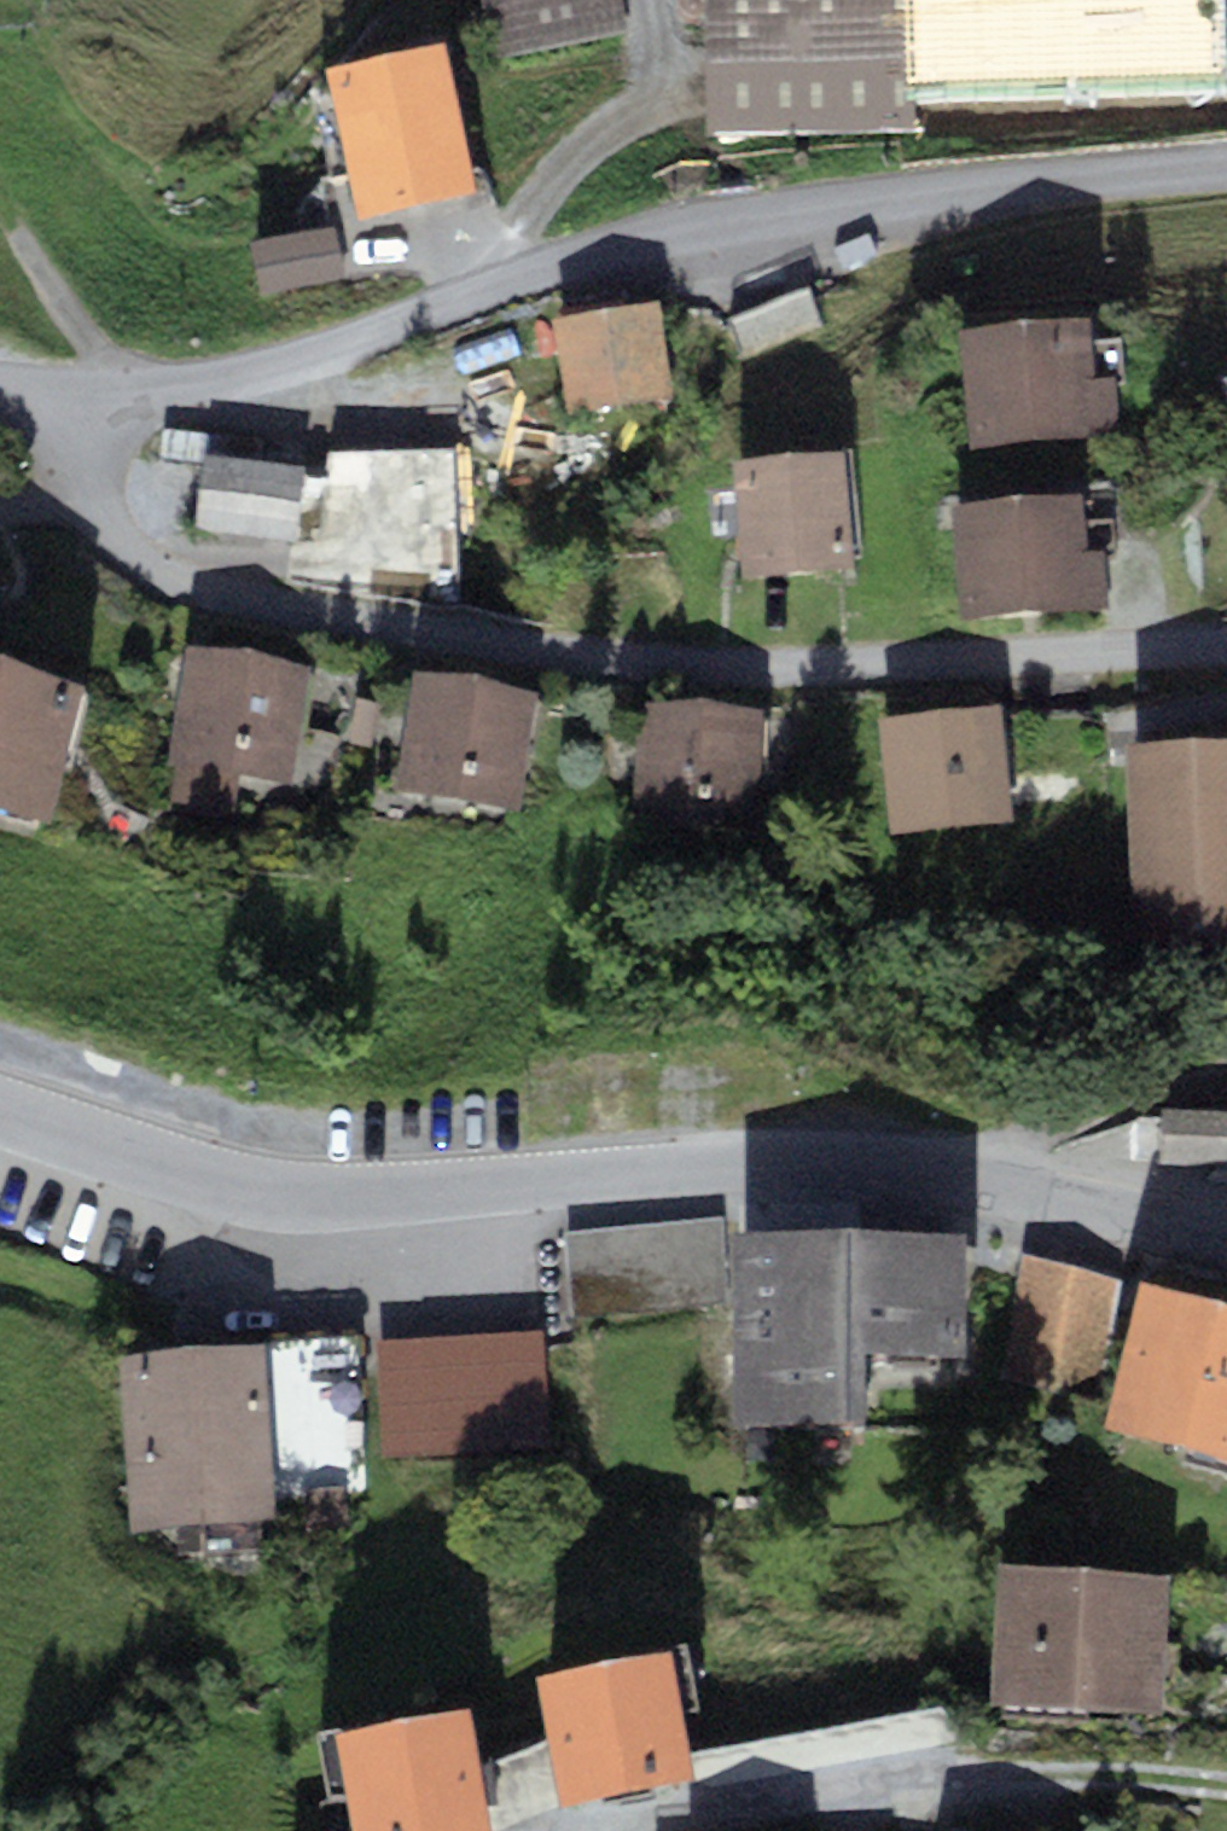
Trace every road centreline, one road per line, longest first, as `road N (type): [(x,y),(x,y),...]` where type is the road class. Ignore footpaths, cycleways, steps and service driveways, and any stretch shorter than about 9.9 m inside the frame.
road 1 (residential): [(1226,654),(799,672),(551,652),(247,598),(177,576),(119,538),(92,509),(67,453),(65,384)]
road 2 (tertiary): [(0,1114),(188,1176),(302,1200),(877,1179),(1226,1246)]
road 3 (unclassified): [(1226,169),(801,215),(635,247),(242,371),(149,385),(65,384)]
road 4 (residential): [(1226,1790),(975,1778),(577,1830)]
road 5 (track): [(1226,62),(1067,69),(1013,43),(999,0)]

